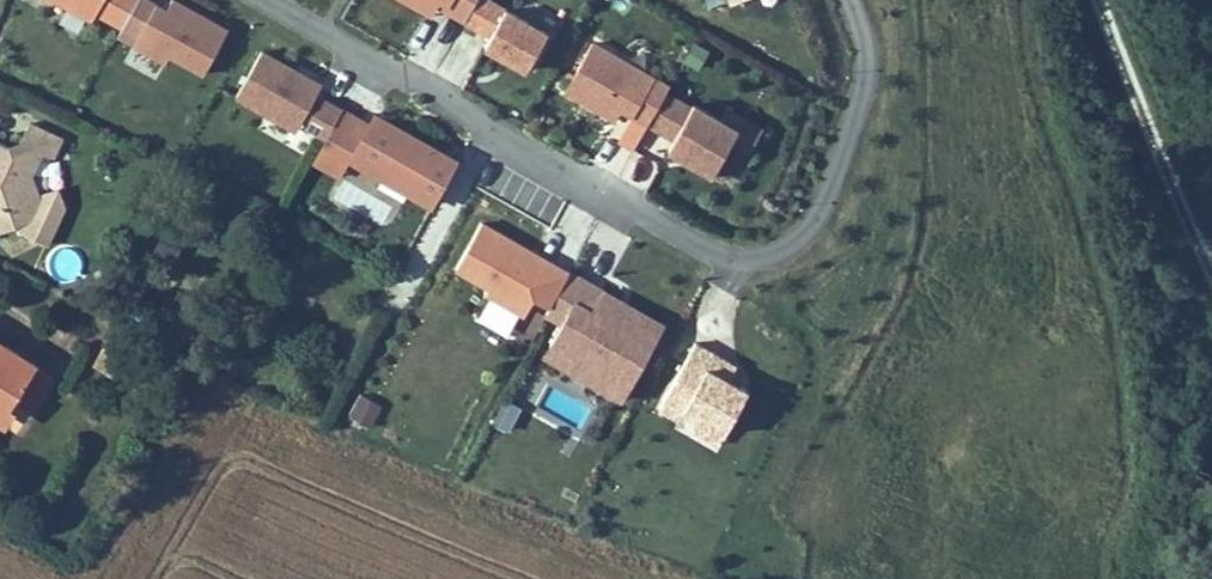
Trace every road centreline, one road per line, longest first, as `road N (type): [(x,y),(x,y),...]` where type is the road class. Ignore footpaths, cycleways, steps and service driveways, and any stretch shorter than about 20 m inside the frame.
road 1 (residential): [(270,0),(719,255),(749,261),(801,240),(819,216),(869,66),(850,0)]

